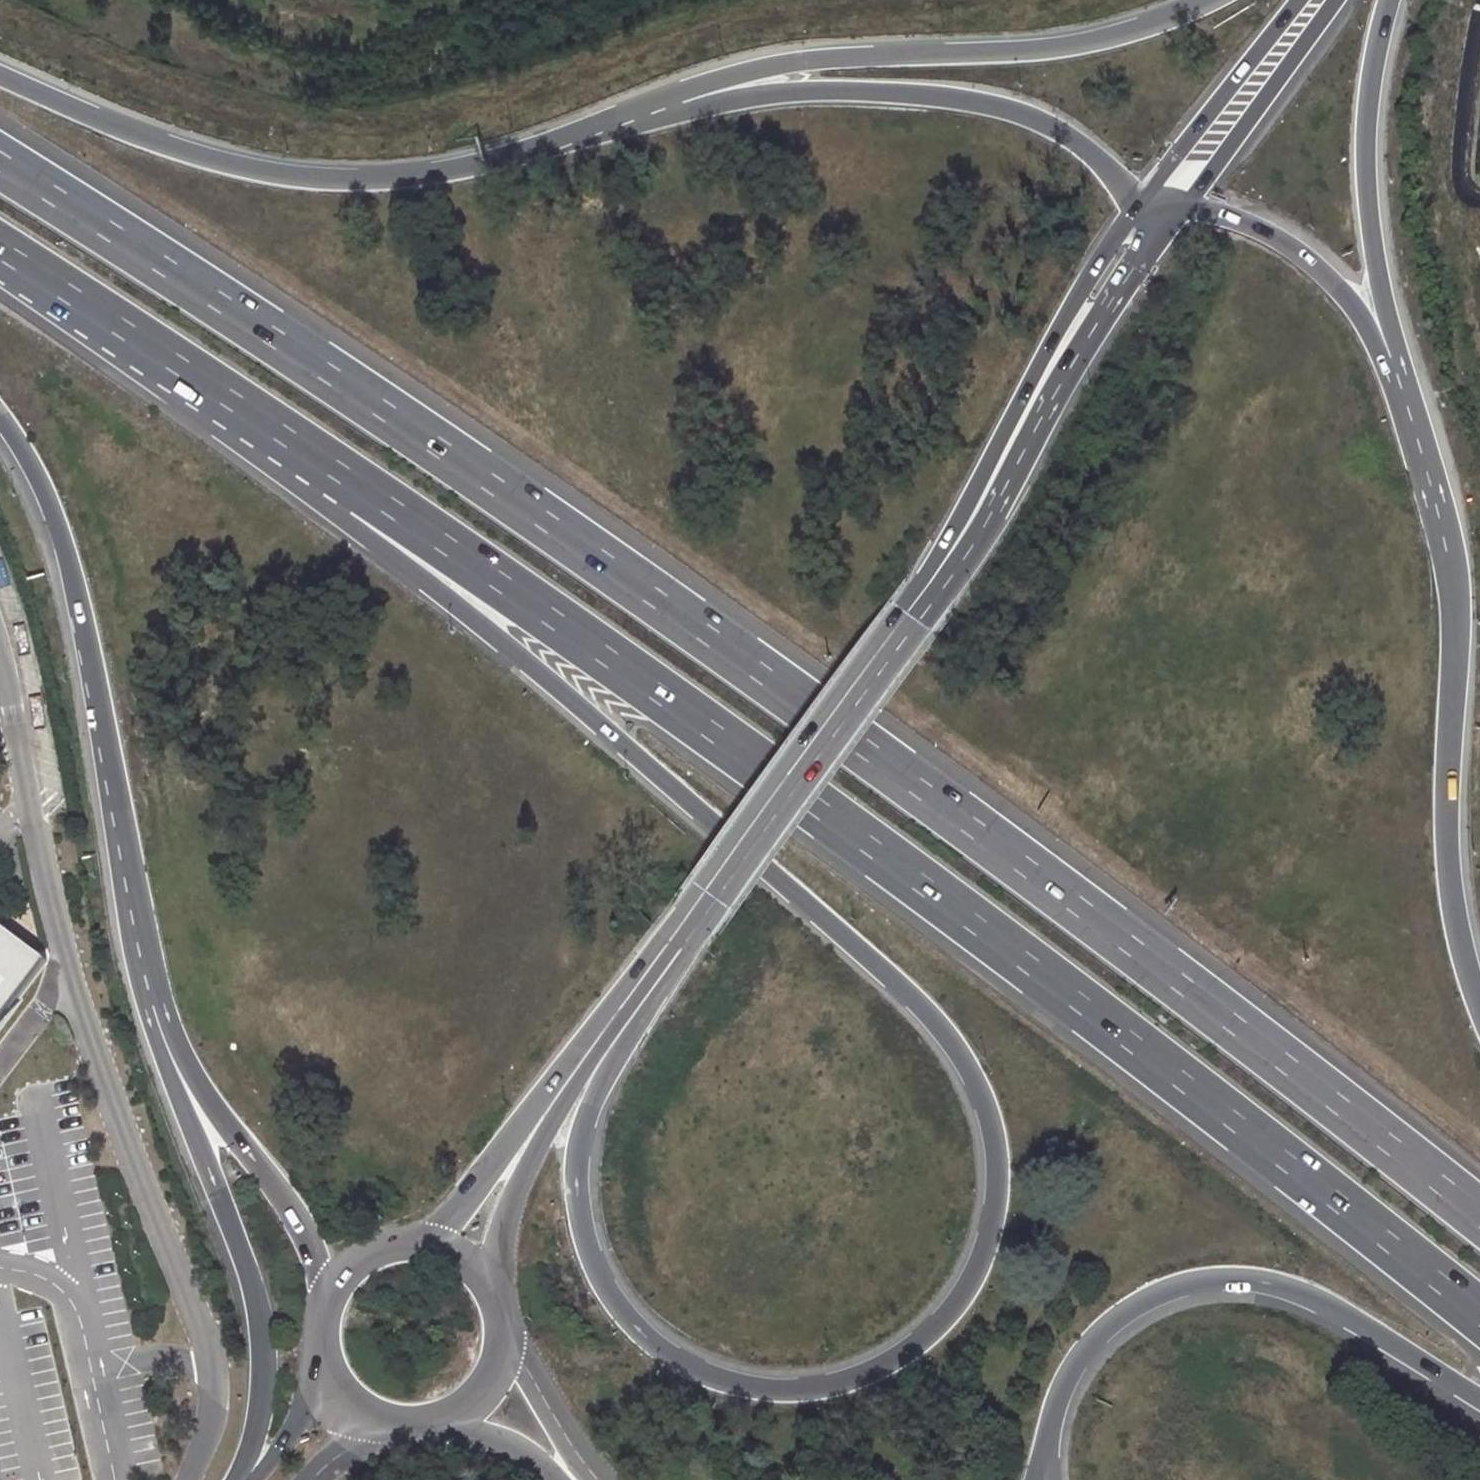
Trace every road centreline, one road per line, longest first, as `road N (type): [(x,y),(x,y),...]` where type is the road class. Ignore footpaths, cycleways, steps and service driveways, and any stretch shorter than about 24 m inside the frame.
road 1 (motorway): [(187,370),(942,1030),(984,1102),(998,1165),(990,1233),(961,1298),(888,1363),(817,1387),(735,1384),(664,1352),(621,1311),(582,1230),(577,1165),(606,1038)]
road 2 (motorway): [(1479,1217),(1261,1042),(457,461),(0,162)]
road 3 (motorway): [(187,370),(576,632),(955,908),(1479,1315)]
road 4 (primary): [(606,1038),(961,551),(1042,397),(1158,208)]
road 5 (motorway): [(630,111),(482,162),(413,174),(317,177),(175,147),(0,75)]
road 6 (motorway): [(1479,1003),(1454,925),(1447,814),(1457,630),(1438,509),(1393,368)]
road 7 (motorway): [(1209,0),(1097,40),(804,61),(630,111)]
road 8 (motorway): [(133,918),(154,1031),(255,1281),(263,1370),(247,1455),(234,1479)]
road 9 (motorway): [(1044,1459),(1060,1395),(1098,1336),(1165,1290),(1215,1280),(1267,1283),(1319,1302),(1479,1401)]
road 10 (motorway): [(1158,208),(1053,128),(973,102),(814,91),(630,111)]
road 11 (motorway): [(0,416),(61,530),(133,918)]
road 12 (motorway): [(133,918),(177,1042),(220,1116),(300,1219),(331,1284)]
road 13 (primary): [(1393,368),(1366,138),(1390,0)]
road 14 (primary): [(1393,368),(1340,289),(1284,243),(1236,220),(1158,208)]
road 15 (primary): [(1158,208),(1210,165),(1334,0)]
road 16 (primary): [(492,1282),(527,1176),(606,1038)]
road 17 (primary): [(606,1038),(431,1242)]
road 18 (primary): [(1299,0),(1181,146),(1158,208)]
road 19 (motorway): [(0,250),(187,370)]
road 20 (tertiary): [(601,1479),(509,1348)]
road 21 (primary): [(321,1369),(304,1415),(253,1479)]

